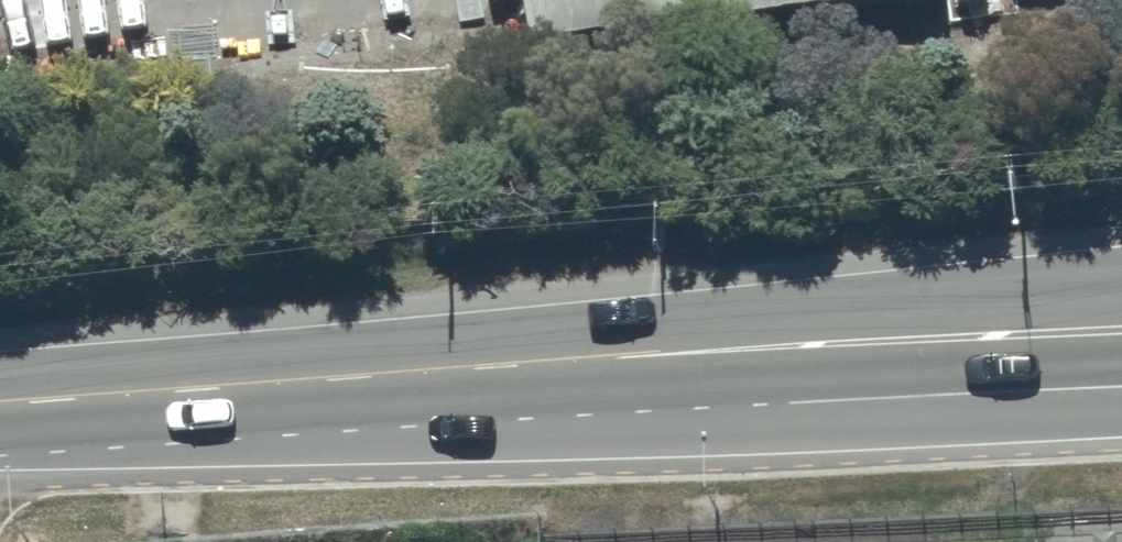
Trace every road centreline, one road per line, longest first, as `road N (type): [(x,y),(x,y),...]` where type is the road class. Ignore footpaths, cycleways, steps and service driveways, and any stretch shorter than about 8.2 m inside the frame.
road 1 (trunk): [(0,402),(1121,294)]
road 2 (trunk): [(1121,369),(279,409)]
road 3 (trunk): [(1121,417),(844,425),(279,409)]
road 4 (trunk): [(279,409),(0,406)]

